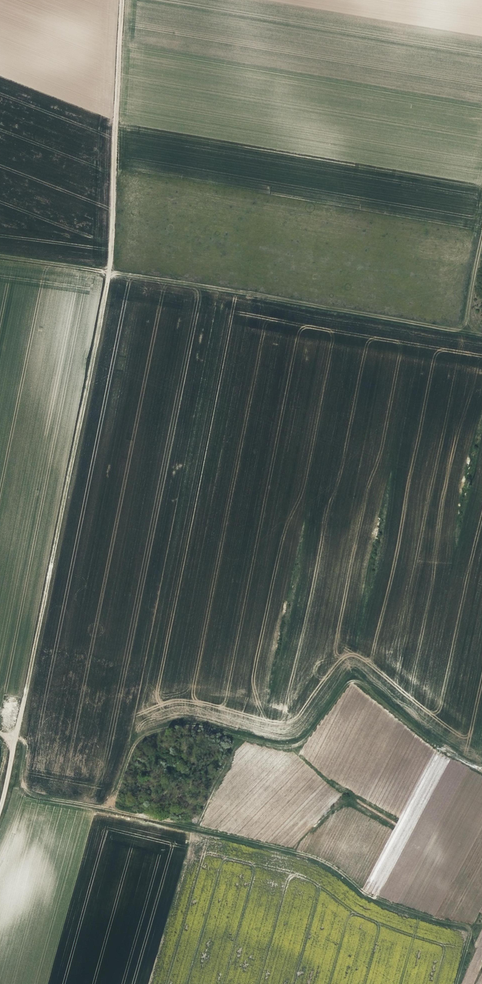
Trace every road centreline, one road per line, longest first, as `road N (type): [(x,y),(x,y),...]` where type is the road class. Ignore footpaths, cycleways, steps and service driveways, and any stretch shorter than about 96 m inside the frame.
road 1 (track): [(122,0),(108,272),(0,810)]
road 2 (track): [(14,737),(32,796),(295,855),(328,866),(364,898),(471,929),(455,983)]
road 3 (track): [(481,774),(440,750),(351,676),(293,748),(178,721),(138,738),(107,811)]
road 4 (track): [(0,256),(481,335)]

